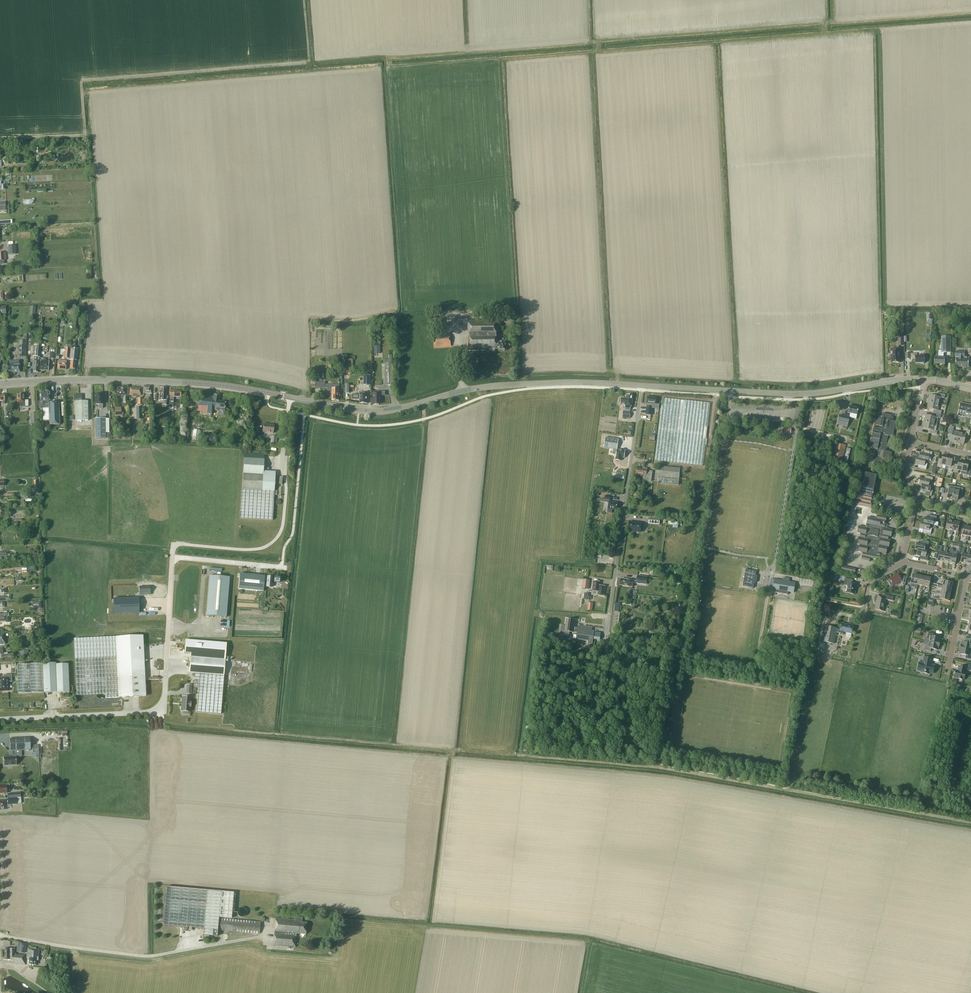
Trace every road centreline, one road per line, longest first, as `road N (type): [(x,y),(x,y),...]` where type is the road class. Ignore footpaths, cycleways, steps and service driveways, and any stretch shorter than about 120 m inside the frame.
road 1 (tertiary): [(642,385),(486,387),(376,412),(182,382),(0,385)]
road 2 (unclassified): [(0,719),(161,708),(173,545)]
road 3 (tertiary): [(925,378),(805,394),(642,385)]
road 4 (residential): [(606,646),(642,385)]

